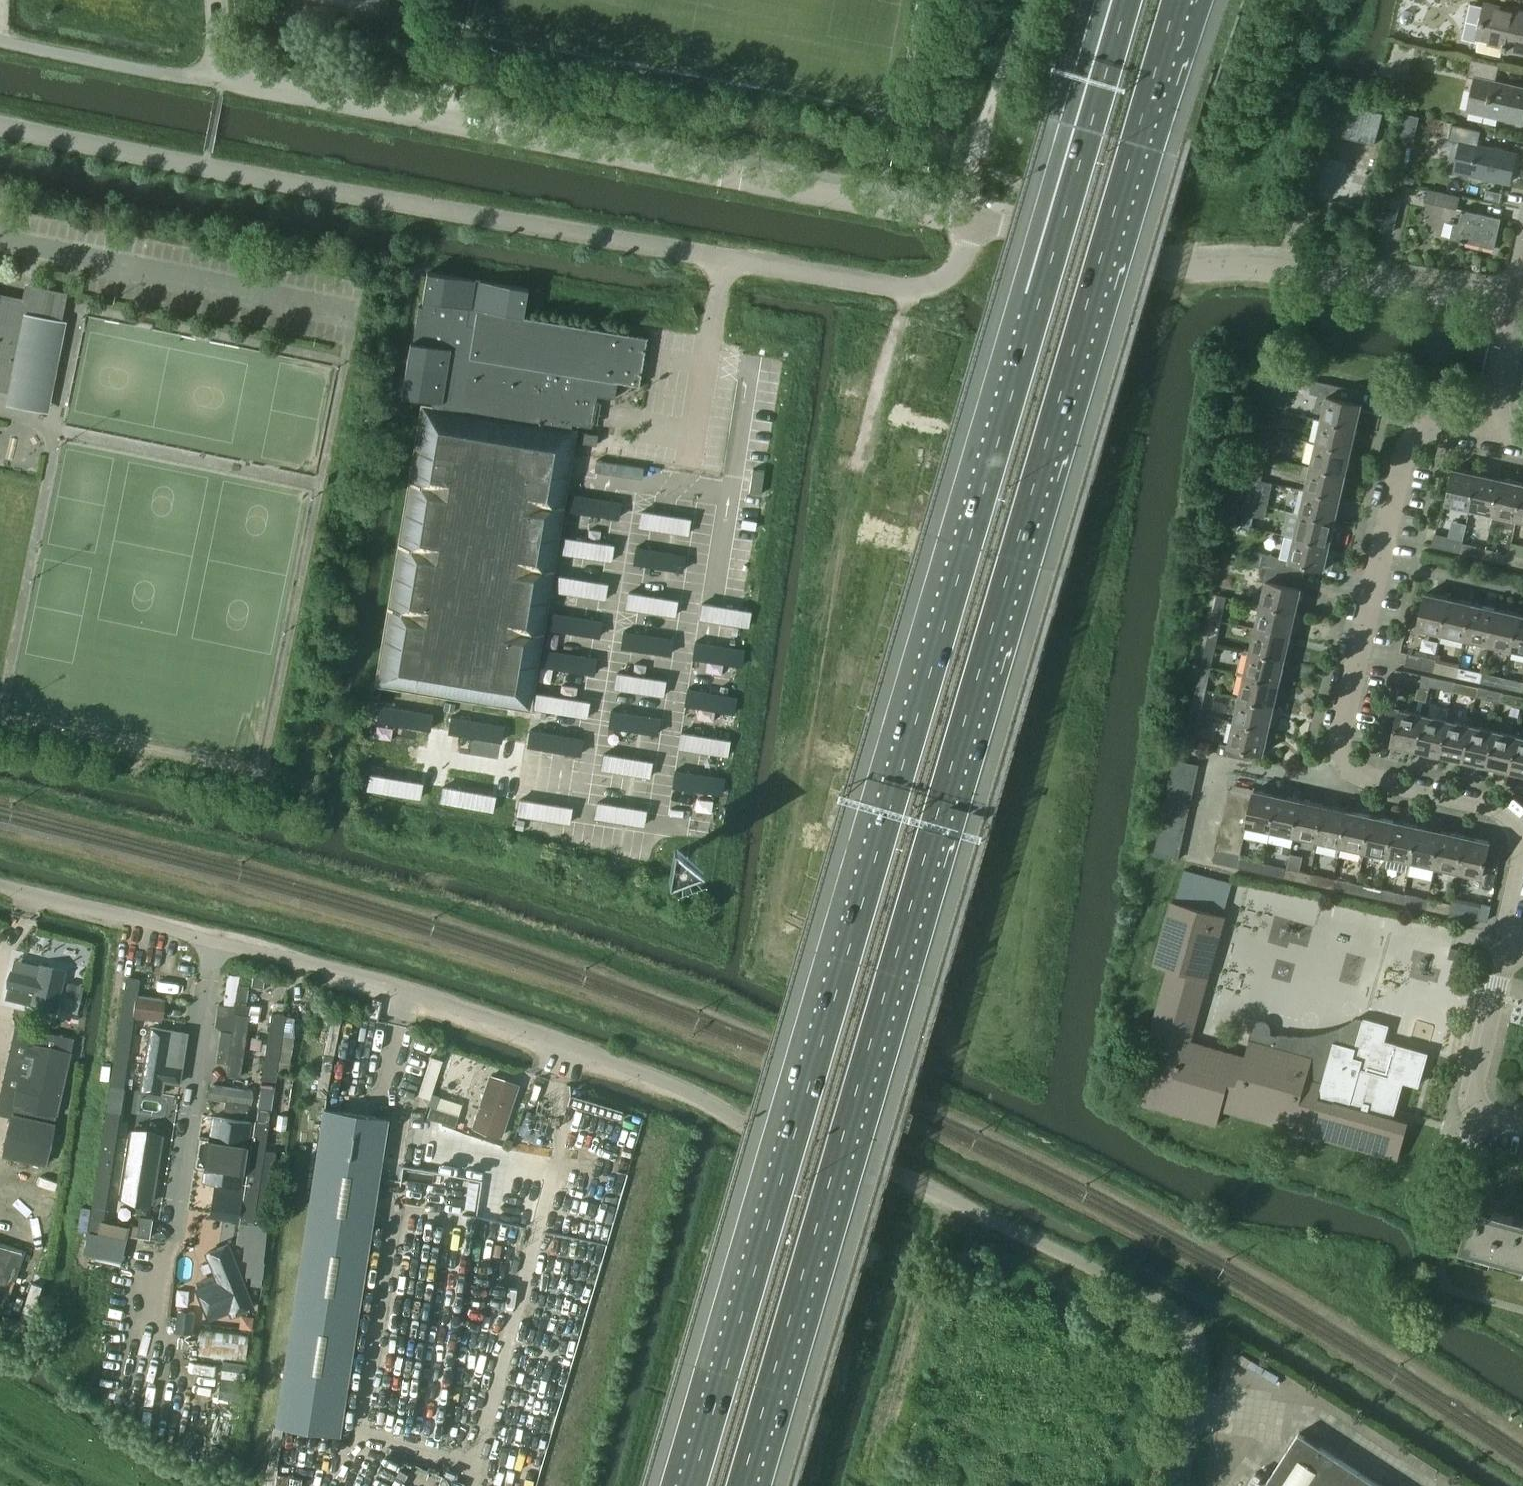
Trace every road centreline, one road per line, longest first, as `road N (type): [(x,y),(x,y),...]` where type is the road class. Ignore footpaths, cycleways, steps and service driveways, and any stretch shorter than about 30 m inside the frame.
road 1 (motorway): [(1128,0),(693,1485)]
road 2 (motorway): [(742,1485),(1177,0)]
road 3 (unclassified): [(1178,1485),(1198,1354),(1175,1312),(908,1176),(787,1143),(647,1073),(216,940)]
road 4 (unclassified): [(977,224),(947,278),(913,288),(0,125)]
road 5 (unclassified): [(977,224),(253,83),(222,57),(216,0)]
road 6 (residential): [(1522,828),(1495,806),(1364,776),(1341,751),(1410,441),(1432,427),(1490,438)]
road 7 (unclassified): [(1522,302),(1281,271),(1149,271),(977,224)]
road 8 (residential): [(216,940),(147,1352)]
road 9 (unclassified): [(216,940),(0,886)]
road 10 (residential): [(1522,1126),(1492,1118),(1477,1096),(1511,944)]
road 11 (residential): [(1490,438),(1522,302)]

